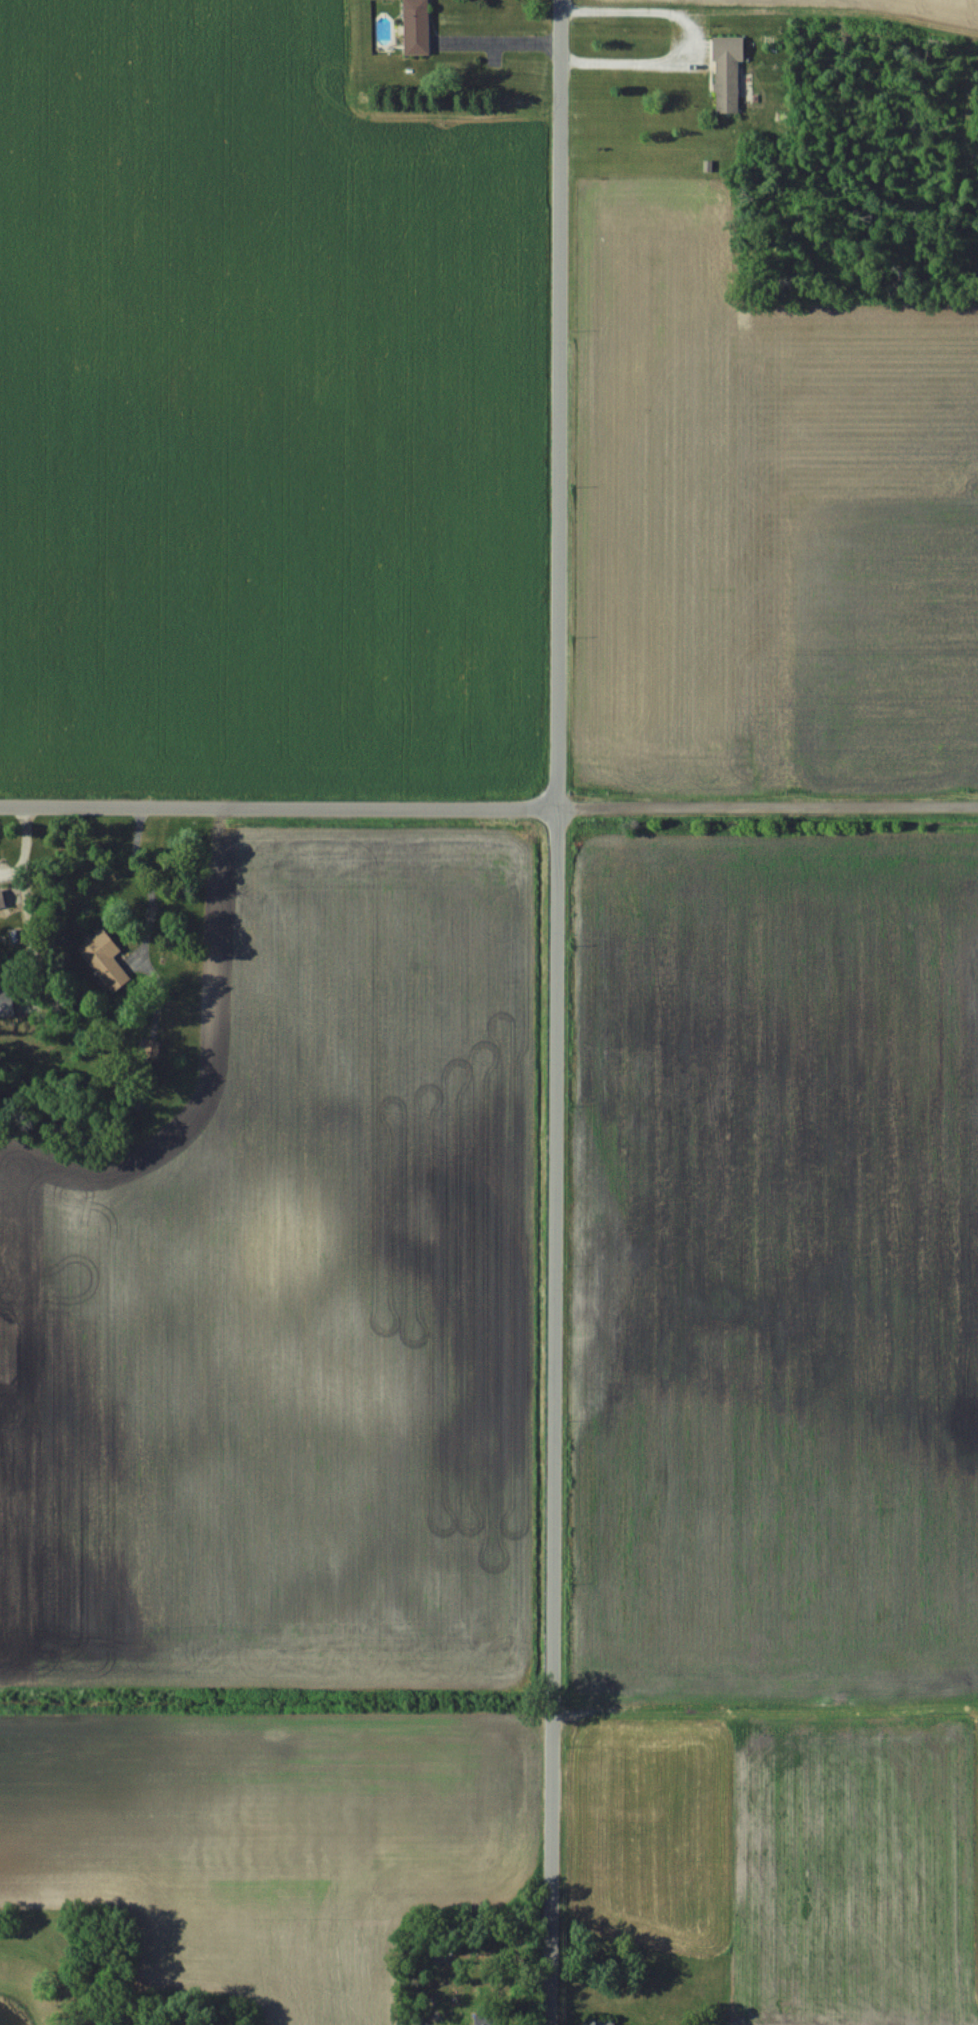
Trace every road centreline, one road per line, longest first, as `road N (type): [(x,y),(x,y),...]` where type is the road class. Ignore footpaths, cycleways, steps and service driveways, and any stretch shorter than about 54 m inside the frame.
road 1 (residential): [(547,2024),(561,0)]
road 2 (residential): [(977,805),(0,807)]

